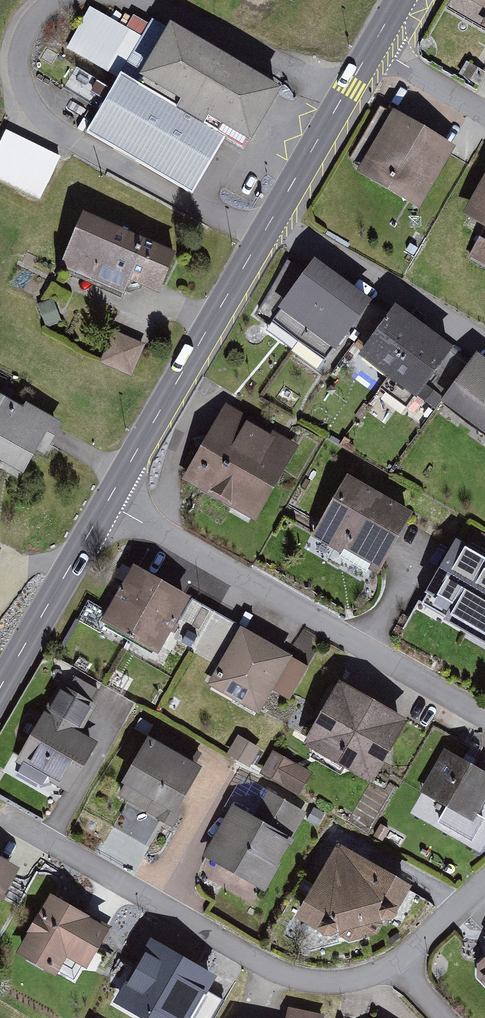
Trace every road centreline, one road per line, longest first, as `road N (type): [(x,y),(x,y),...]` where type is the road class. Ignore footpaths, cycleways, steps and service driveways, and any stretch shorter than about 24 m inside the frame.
road 1 (residential): [(395,966),(355,980),(283,975),(0,816)]
road 2 (residential): [(107,503),(484,717)]
road 3 (primary): [(107,503),(272,217)]
road 4 (residential): [(272,217),(484,344)]
road 5 (primary): [(0,688),(107,503)]
road 6 (primary): [(272,217),(372,47)]
road 7 (residential): [(372,47),(484,112)]
road 8 (residential): [(395,966),(484,879)]

